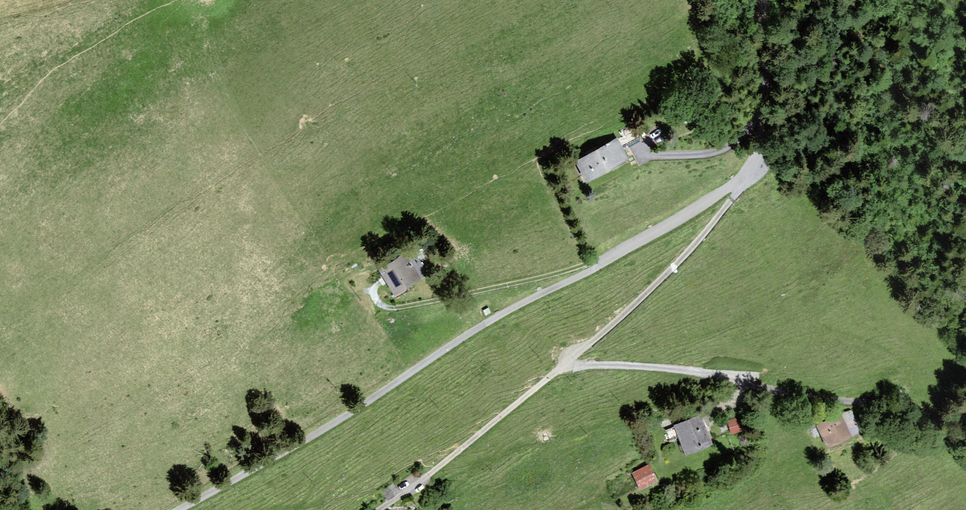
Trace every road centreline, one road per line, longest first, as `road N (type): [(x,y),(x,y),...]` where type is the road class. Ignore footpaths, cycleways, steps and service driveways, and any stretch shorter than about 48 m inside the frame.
road 1 (unclassified): [(178,509),(735,183)]
road 2 (unclassified): [(567,363),(688,371),(844,400)]
road 3 (unclassified): [(735,183),(727,206),(674,266),(567,363)]
road 4 (track): [(371,290),(377,301),(400,308),(600,265)]
road 5 (unclassified): [(567,363),(378,509)]
road 6 (unclassified): [(735,183),(761,142),(764,0)]

